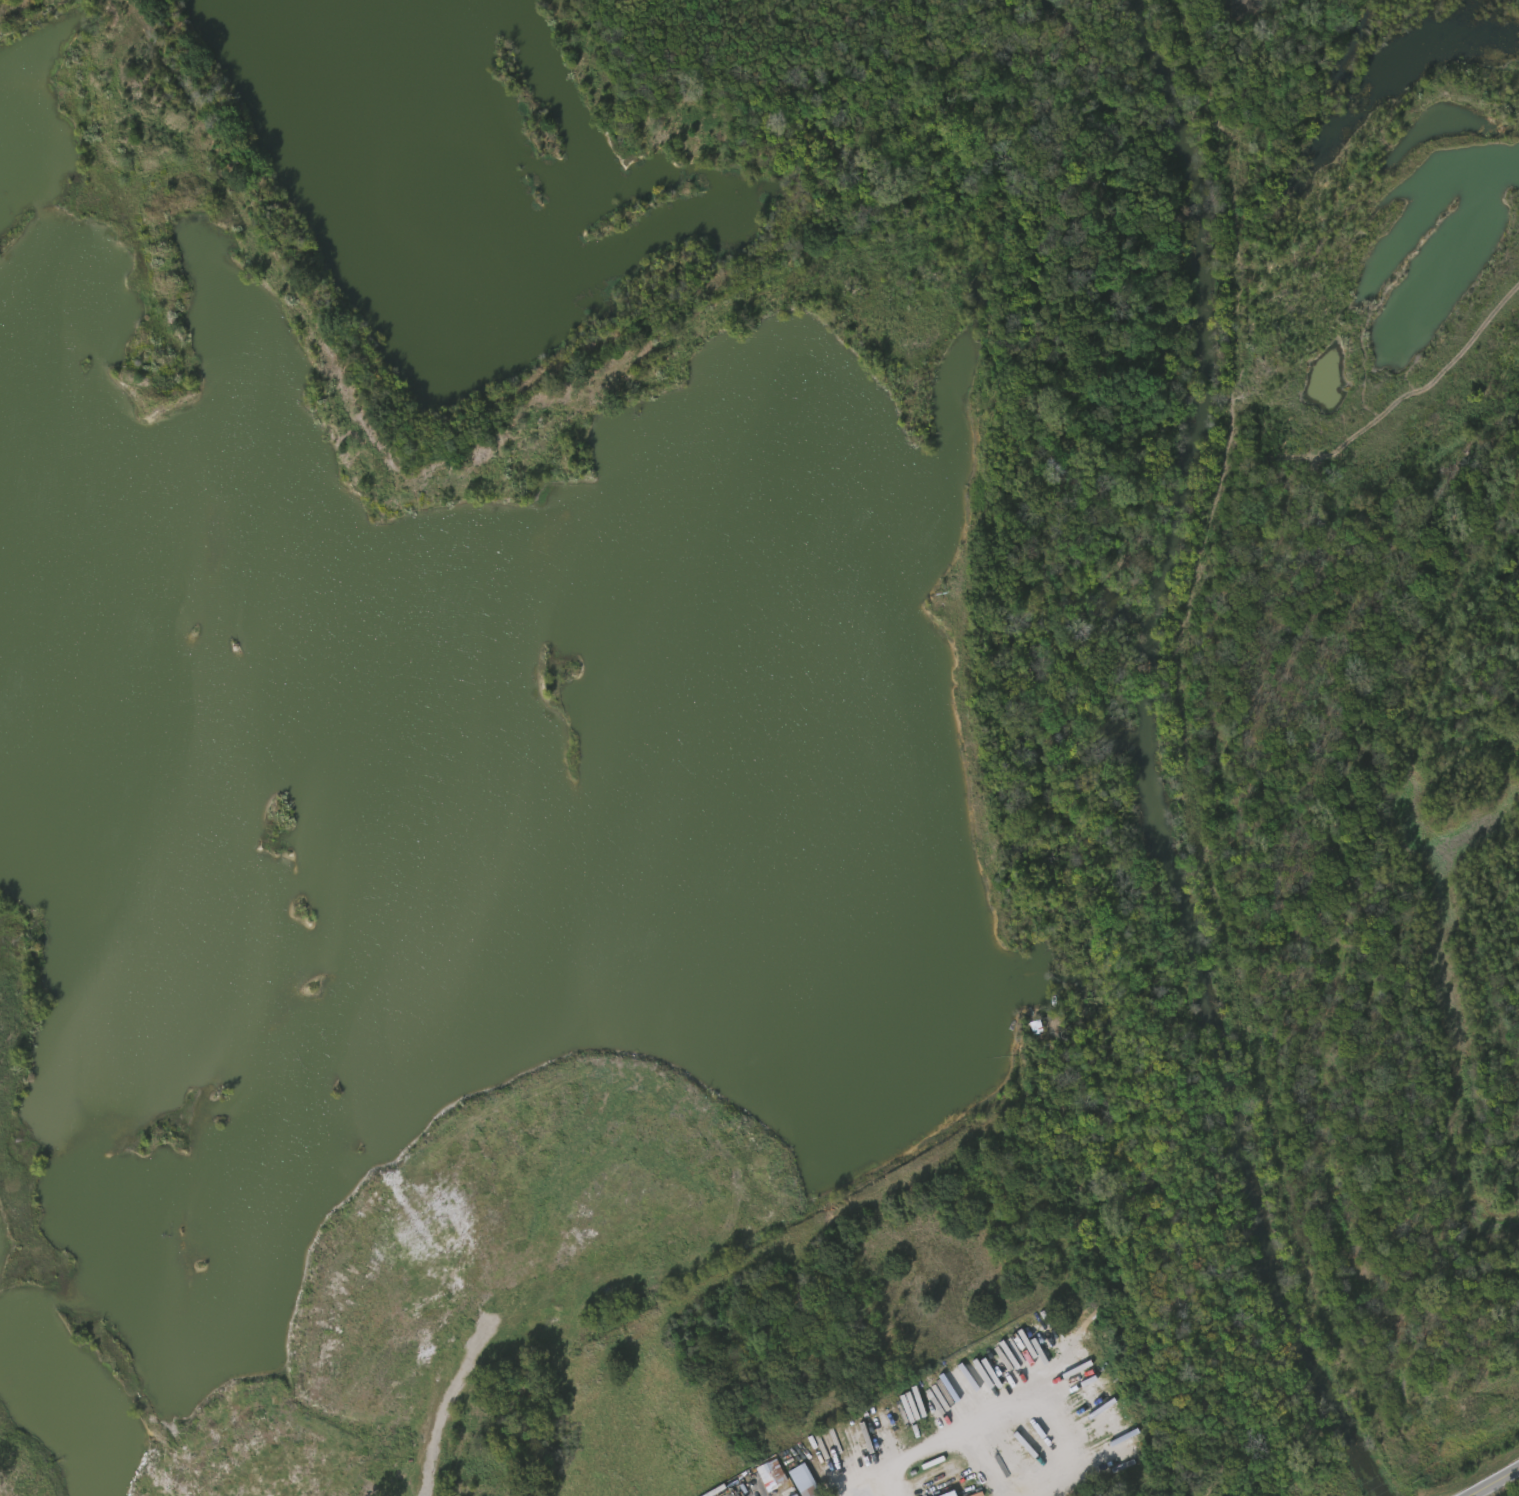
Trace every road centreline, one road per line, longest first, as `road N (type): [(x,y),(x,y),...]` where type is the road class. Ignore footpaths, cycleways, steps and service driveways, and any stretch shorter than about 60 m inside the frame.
road 1 (residential): [(0,736),(783,311),(1190,127)]

